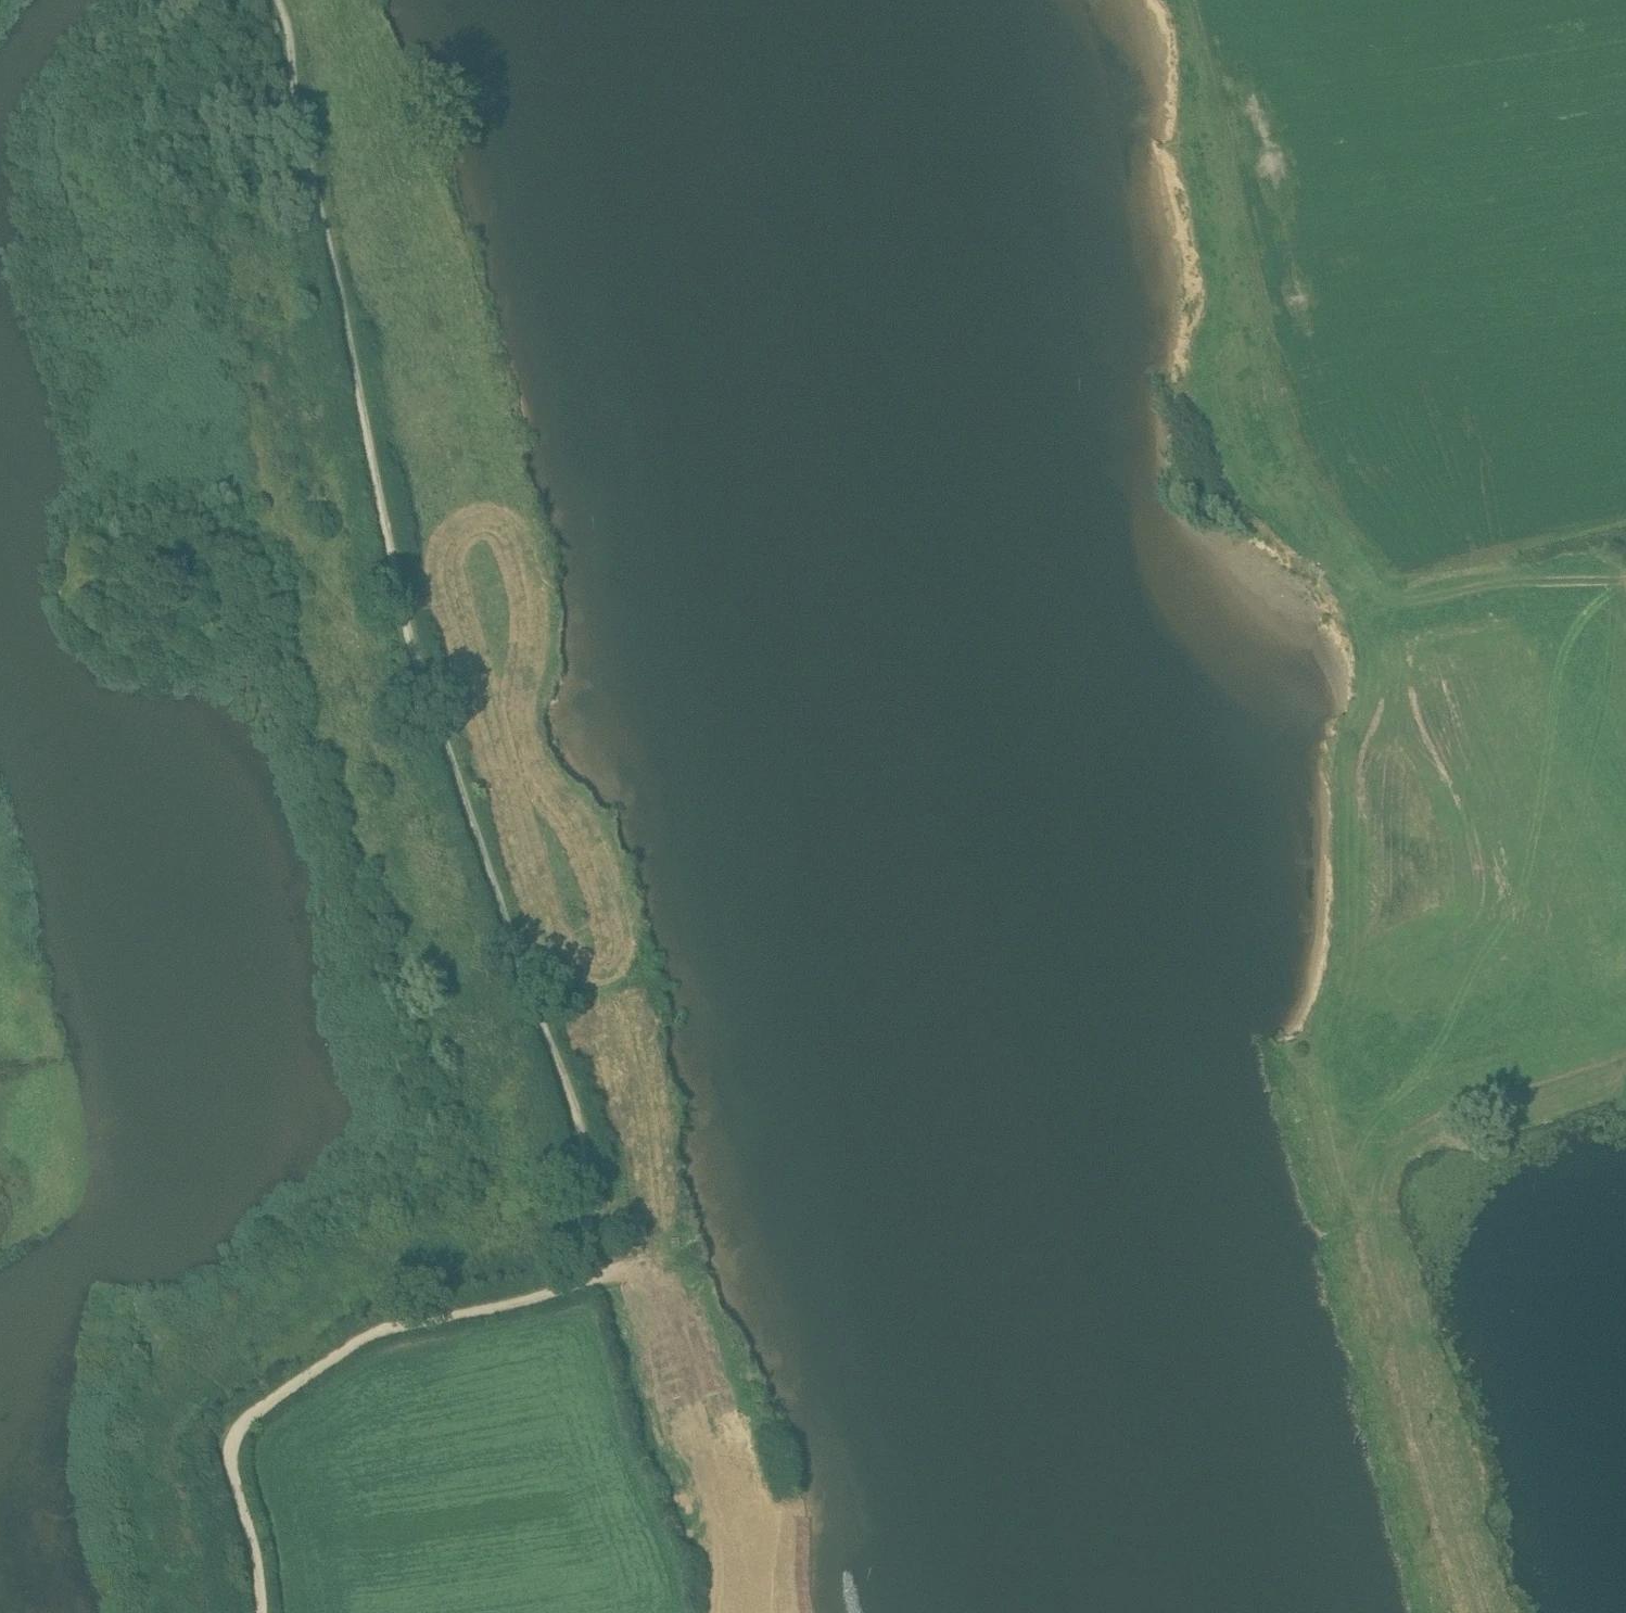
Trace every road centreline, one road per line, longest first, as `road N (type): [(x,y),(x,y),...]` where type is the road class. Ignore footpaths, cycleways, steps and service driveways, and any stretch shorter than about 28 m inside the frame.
road 1 (track): [(279,0),(408,619),(588,1153),(590,1215),(578,1285)]
road 2 (track): [(578,1285),(385,1330),(257,1413),(239,1432),(234,1457),(261,1612)]
road 3 (track): [(578,1285),(668,1241),(671,1203),(638,999)]

